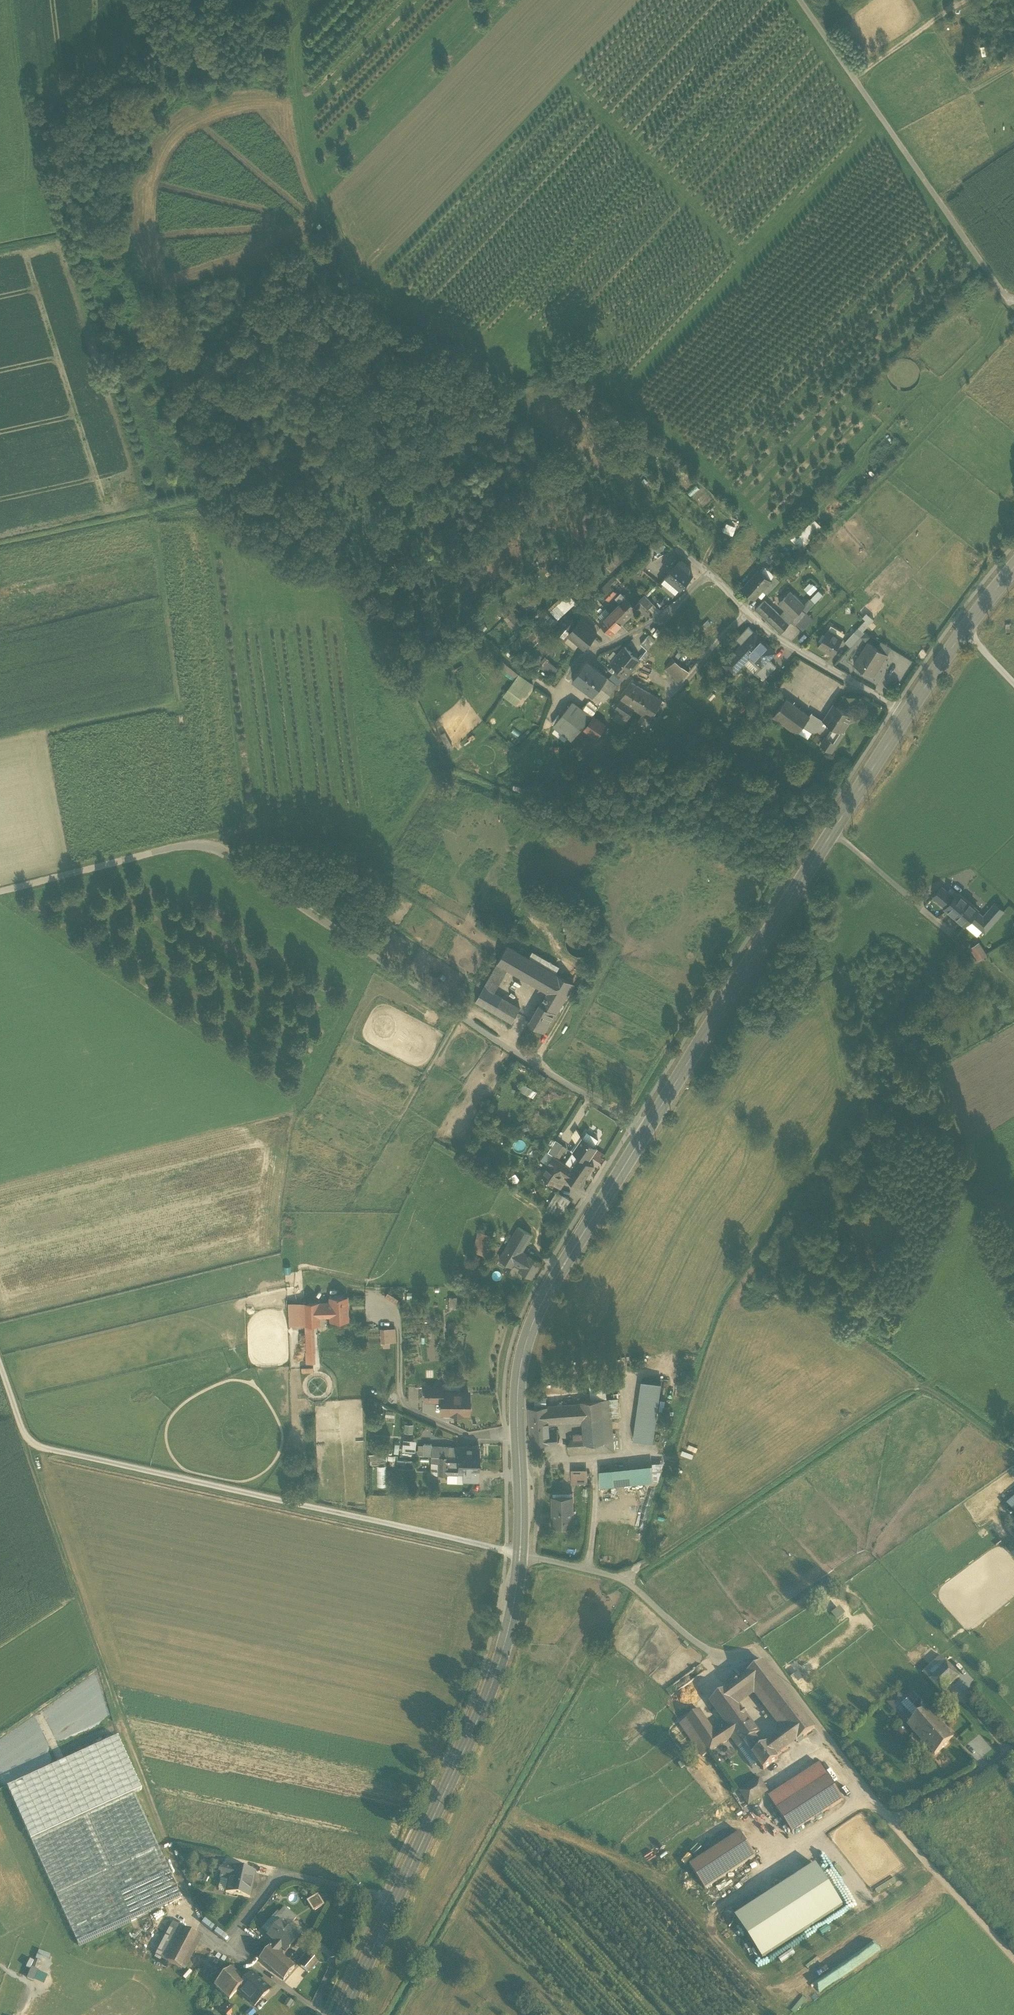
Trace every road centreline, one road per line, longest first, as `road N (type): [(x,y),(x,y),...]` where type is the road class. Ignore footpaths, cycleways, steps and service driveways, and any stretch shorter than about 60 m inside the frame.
road 1 (unclassified): [(646,1129),(520,1056),(213,844),(195,841),(0,892)]
road 2 (unclassified): [(1013,1750),(891,1820),(763,1655),(705,1654),(623,1578),(520,1554)]
road 3 (track): [(520,1554),(30,1444),(0,1362)]
road 4 (primary): [(520,1554),(497,1669),(343,2014)]
road 5 (primary): [(907,713),(646,1129)]
road 6 (track): [(623,1578),(908,1387),(930,1391),(1013,1452)]
road 7 (primary): [(646,1129),(524,1348),(520,1554)]
road 8 (track): [(800,0),(1013,300)]
road 9 (residential): [(750,610),(708,570),(671,610),(593,652)]
road 10 (residential): [(907,713),(780,641),(750,610)]
road 11 (track): [(891,1820),(1013,1956)]
road 12 (residential): [(750,610),(688,680),(676,687),(646,678)]

